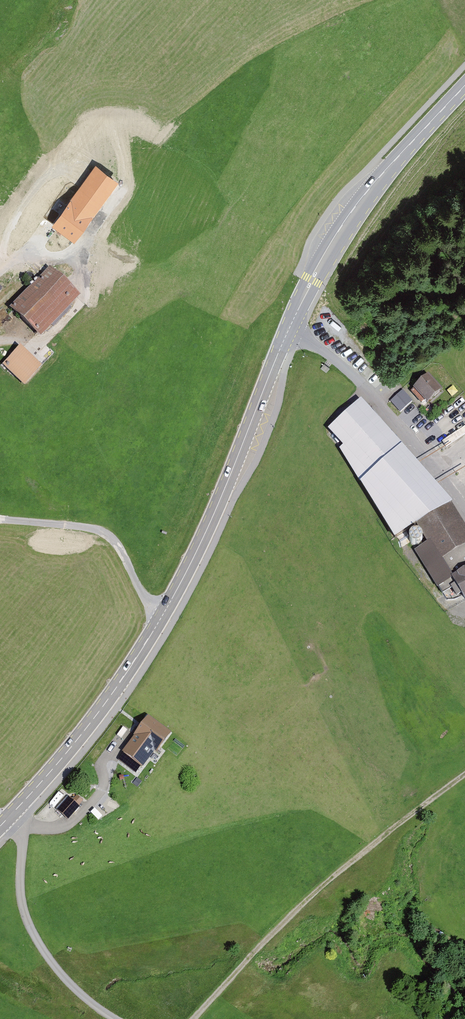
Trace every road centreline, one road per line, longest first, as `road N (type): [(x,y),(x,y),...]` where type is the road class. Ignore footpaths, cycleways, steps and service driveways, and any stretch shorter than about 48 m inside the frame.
road 1 (primary): [(288,331),(163,616),(93,720),(7,819)]
road 2 (primary): [(464,85),(358,203),(288,331)]
road 3 (residential): [(288,331),(369,390),(464,508)]
road 4 (unclassified): [(7,819),(22,845),(21,897),(31,930),(81,995),(116,1018)]

